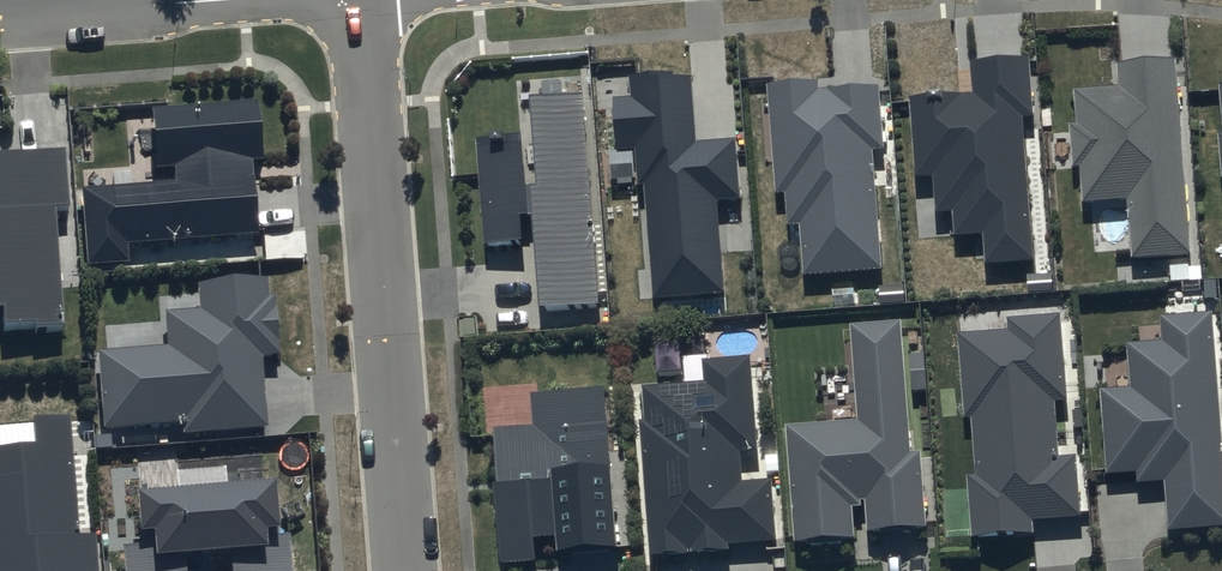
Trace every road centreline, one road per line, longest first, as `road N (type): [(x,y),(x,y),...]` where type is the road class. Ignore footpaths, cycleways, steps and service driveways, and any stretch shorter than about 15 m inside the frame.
road 1 (residential): [(362,0),(404,570)]
road 2 (residential): [(0,14),(196,0)]

